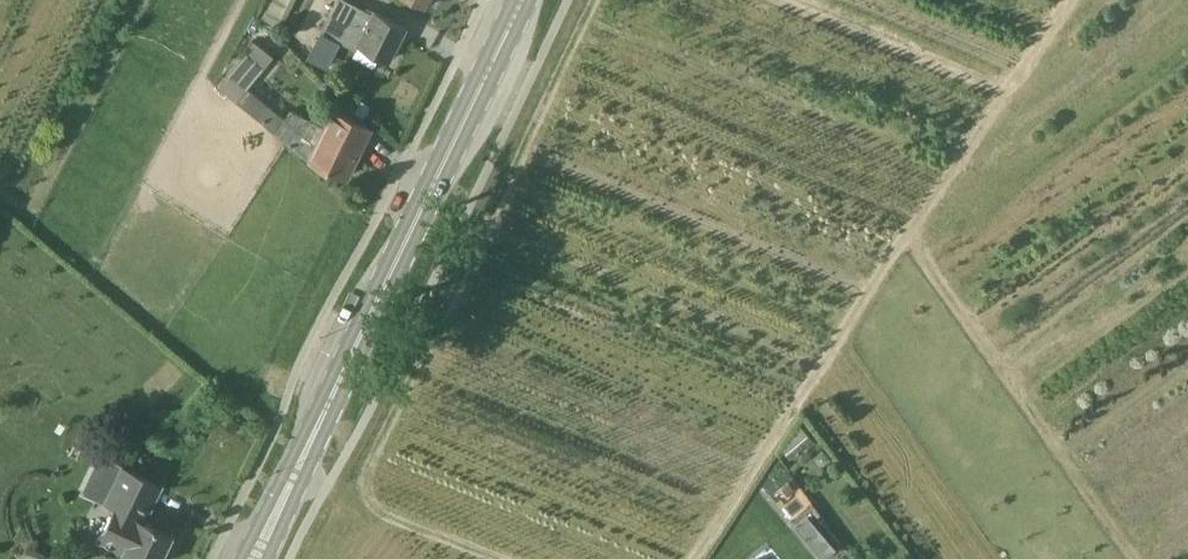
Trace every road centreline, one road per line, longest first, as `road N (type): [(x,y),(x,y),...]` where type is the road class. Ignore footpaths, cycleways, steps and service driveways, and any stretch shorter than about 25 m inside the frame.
road 1 (track): [(673,558),(1059,0)]
road 2 (primary): [(249,558),(524,0)]

